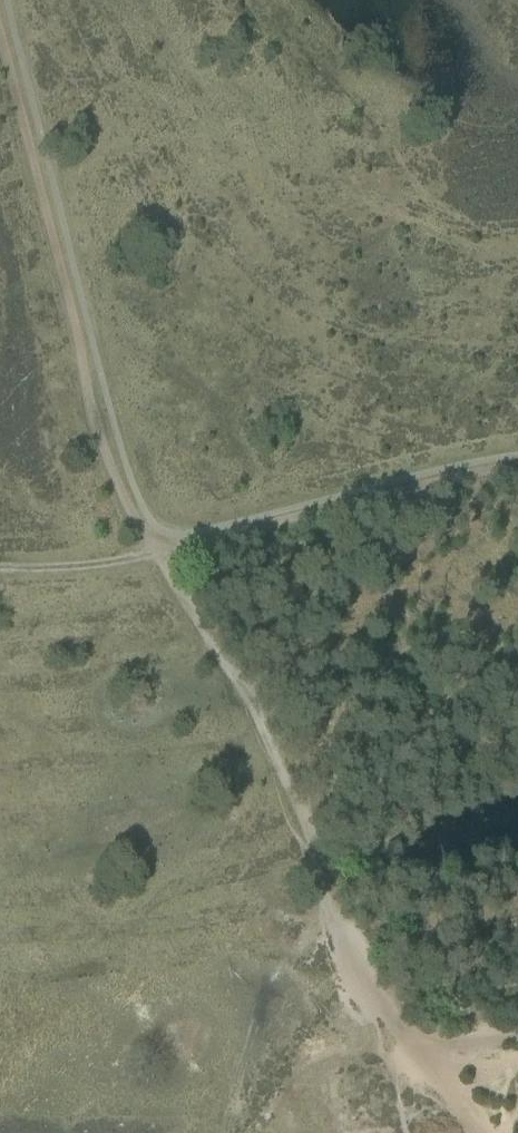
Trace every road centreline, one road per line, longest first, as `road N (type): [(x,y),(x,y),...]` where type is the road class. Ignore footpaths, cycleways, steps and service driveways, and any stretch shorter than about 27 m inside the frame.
road 1 (track): [(0,30),(90,406),(135,519),(165,552)]
road 2 (track): [(165,552),(402,1020)]
road 3 (track): [(517,466),(165,552)]
road 4 (track): [(249,1123),(235,1041),(328,872)]
road 5 (track): [(165,552),(0,567)]

